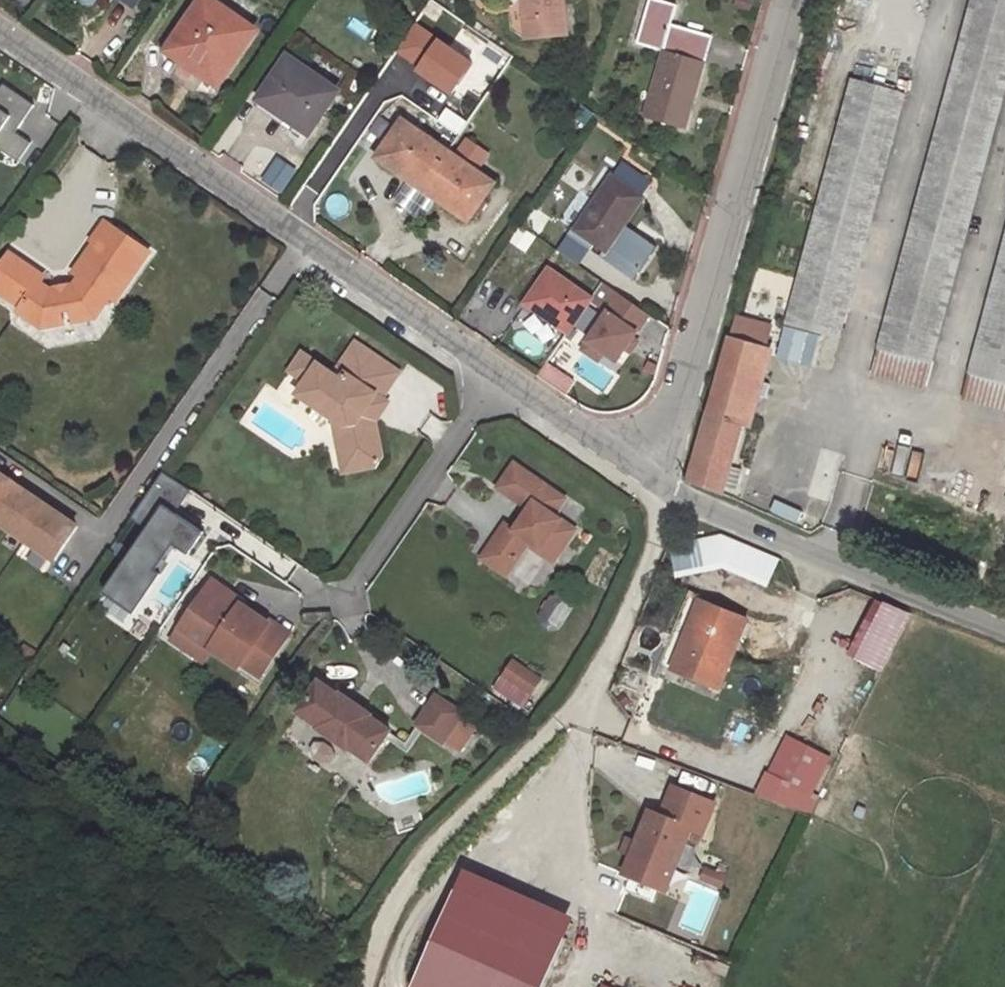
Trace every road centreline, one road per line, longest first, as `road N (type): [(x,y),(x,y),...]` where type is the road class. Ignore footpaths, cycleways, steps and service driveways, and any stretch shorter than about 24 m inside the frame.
road 1 (unclassified): [(0,32),(497,376)]
road 2 (unclassified): [(634,455),(668,427),(783,0)]
road 3 (unclassified): [(660,486),(1004,628)]
road 4 (track): [(365,986),(402,887),(447,829),(576,705)]
road 5 (residential): [(340,605),(497,376)]
road 6 (residential): [(576,705),(600,676),(660,538),(660,486)]
road 7 (unclassified): [(497,376),(579,434),(634,455)]

